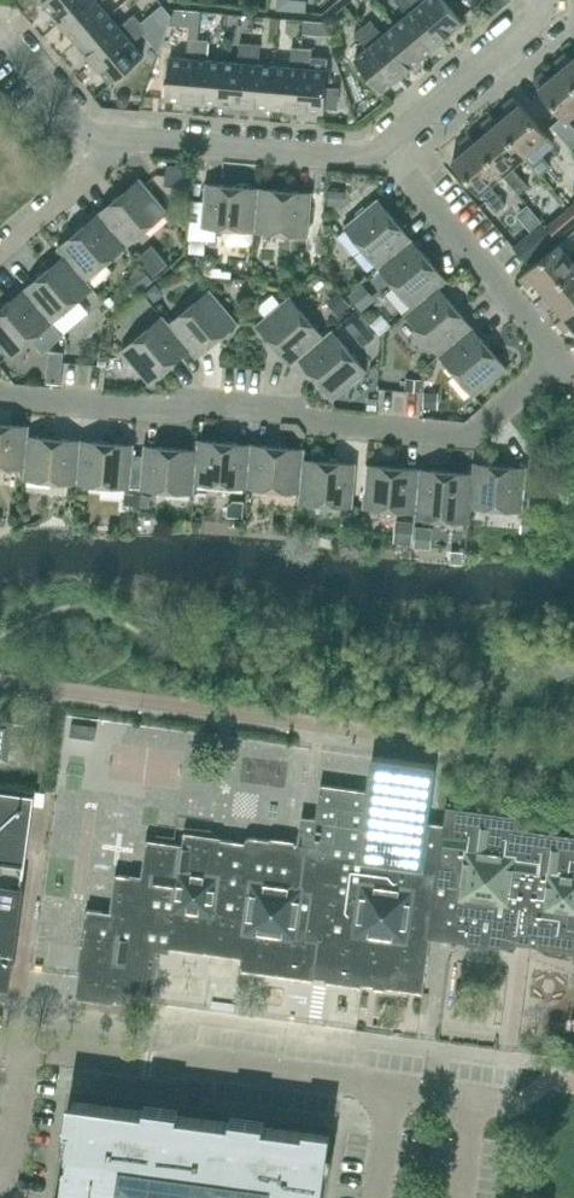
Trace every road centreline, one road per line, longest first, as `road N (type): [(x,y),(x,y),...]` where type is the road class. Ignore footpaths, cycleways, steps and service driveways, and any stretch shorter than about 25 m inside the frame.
road 1 (residential): [(563,359),(468,434),(314,422),(278,406),(191,400),(171,412),(0,399)]
road 2 (residential): [(391,1089),(195,1062),(23,1052),(0,1180)]
road 3 (residential): [(107,152),(140,141),(342,156),(388,150)]
road 4 (residential): [(388,150),(563,359)]
road 5 (residential): [(388,150),(534,28),(541,0)]
road 6 (residential): [(0,36),(107,152)]
road 7 (residential): [(0,255),(107,152)]

